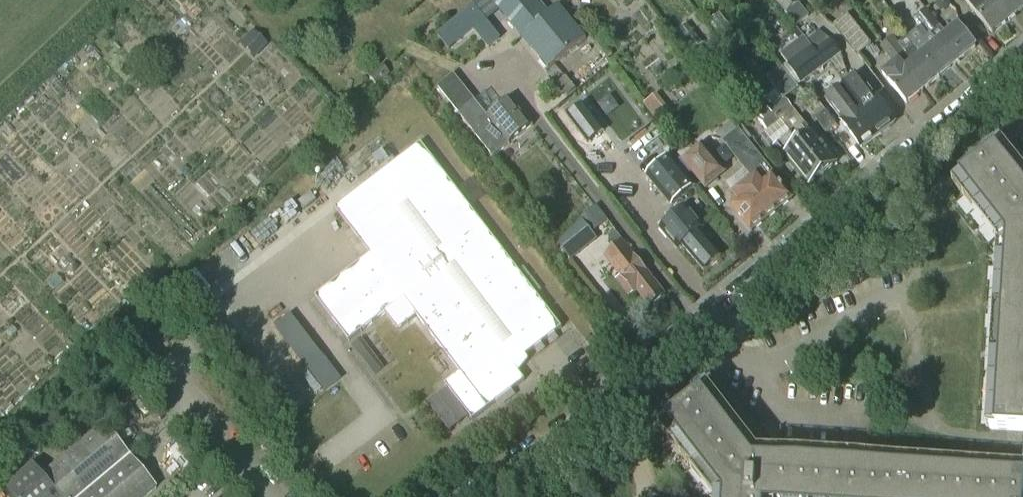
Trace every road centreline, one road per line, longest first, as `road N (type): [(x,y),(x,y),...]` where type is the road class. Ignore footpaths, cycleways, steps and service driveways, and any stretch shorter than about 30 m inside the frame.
road 1 (residential): [(666,351),(1022,61)]
road 2 (unclassified): [(479,496),(666,351)]
road 3 (unclassified): [(159,359),(274,496)]

